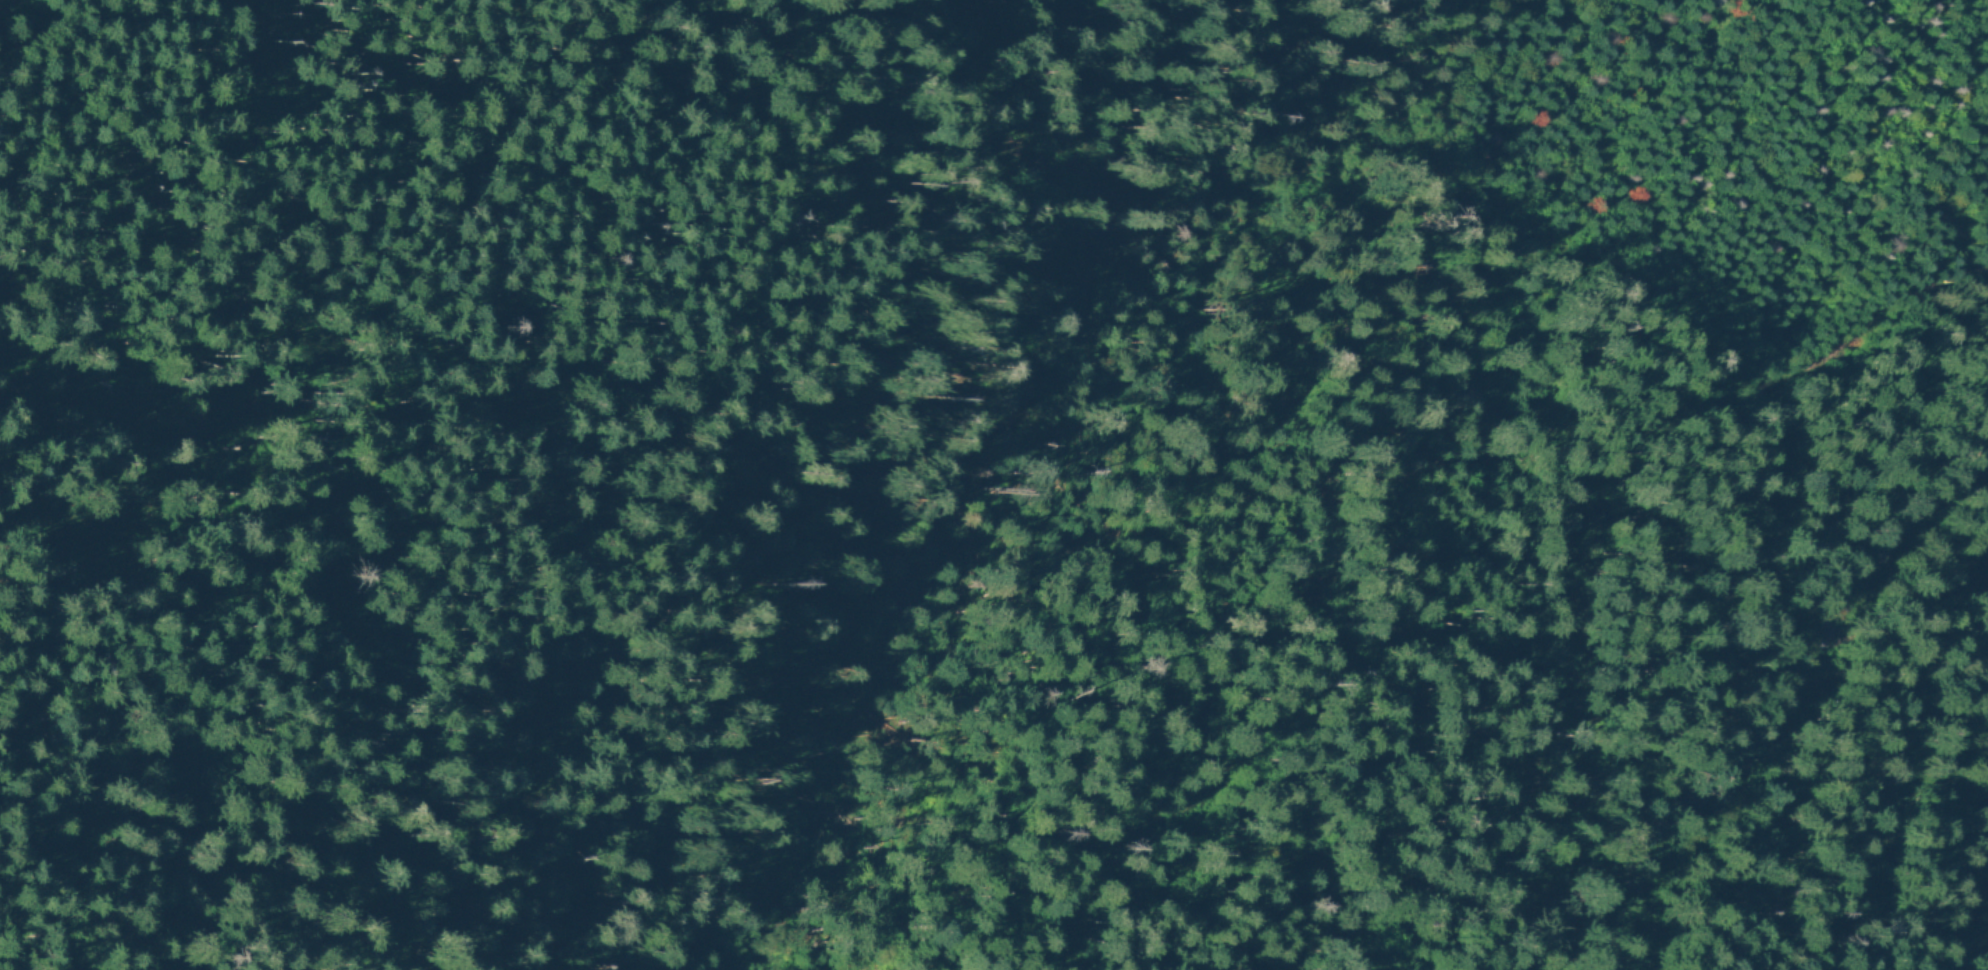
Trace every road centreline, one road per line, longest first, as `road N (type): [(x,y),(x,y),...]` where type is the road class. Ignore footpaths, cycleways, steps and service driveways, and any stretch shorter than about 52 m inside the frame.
road 1 (residential): [(1987,483),(1841,618),(1608,969)]

